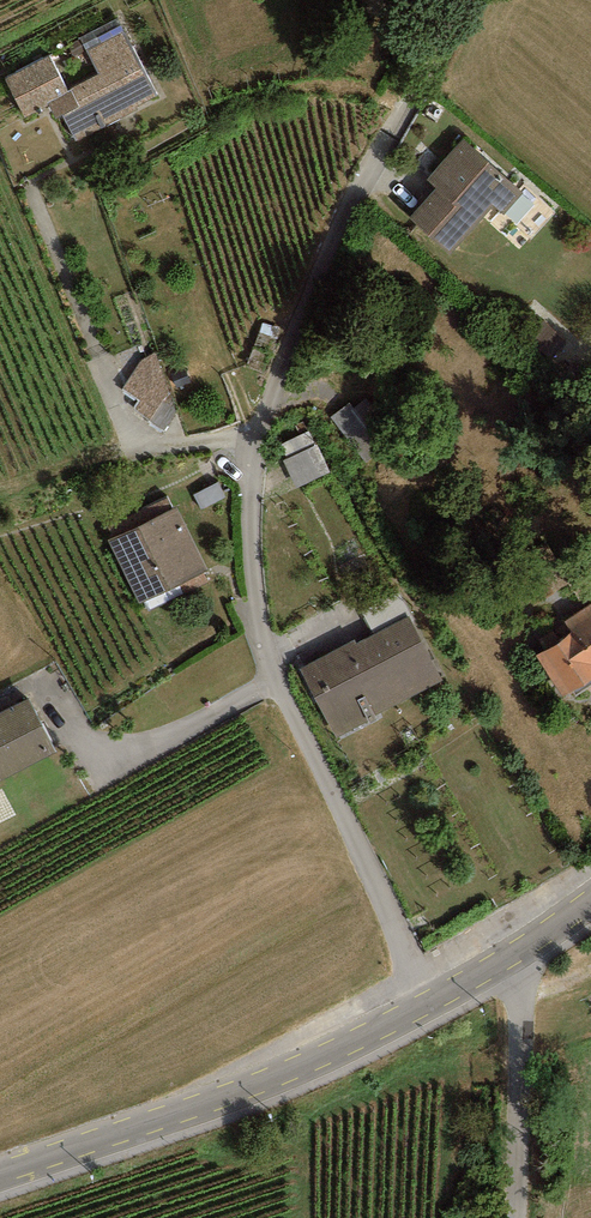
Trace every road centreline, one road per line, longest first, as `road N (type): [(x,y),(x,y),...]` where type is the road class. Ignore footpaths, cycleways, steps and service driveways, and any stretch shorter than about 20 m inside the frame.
road 1 (residential): [(427,1002),(277,677),(260,629),(251,537),(254,441),(279,358),(352,192),(438,56),(448,0)]
road 2 (tertiary): [(0,1182),(316,1065),(427,1002)]
road 3 (residential): [(562,924),(534,1217)]
road 4 (tertiary): [(427,1002),(562,924)]

